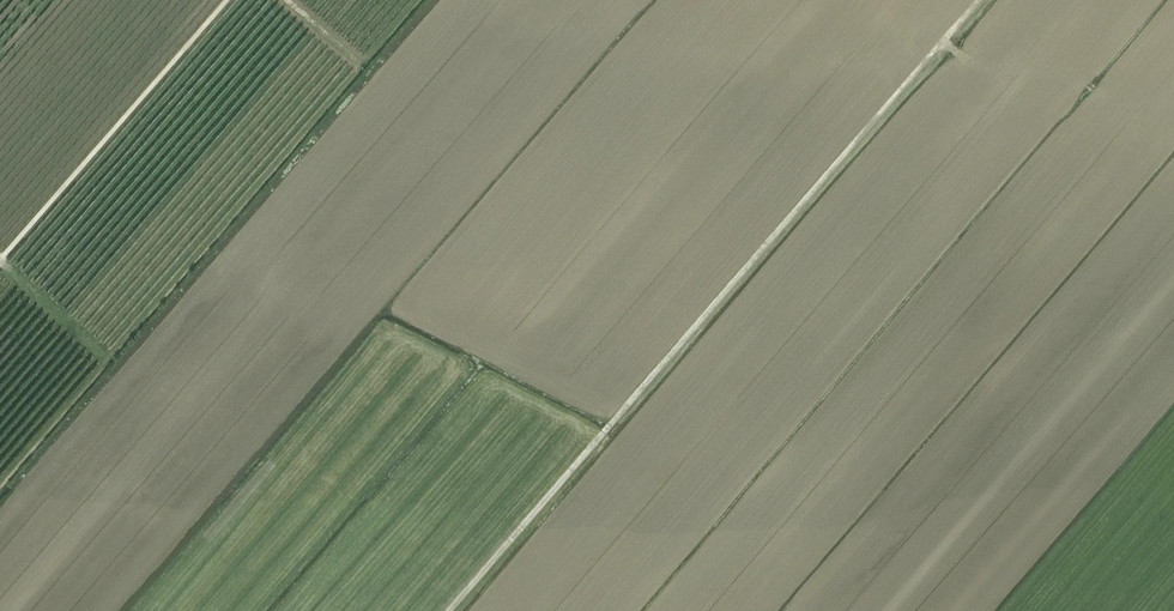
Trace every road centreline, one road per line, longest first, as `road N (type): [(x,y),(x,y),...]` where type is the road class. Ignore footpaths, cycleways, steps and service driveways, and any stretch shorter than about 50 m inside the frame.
road 1 (track): [(450,610),(978,0)]

